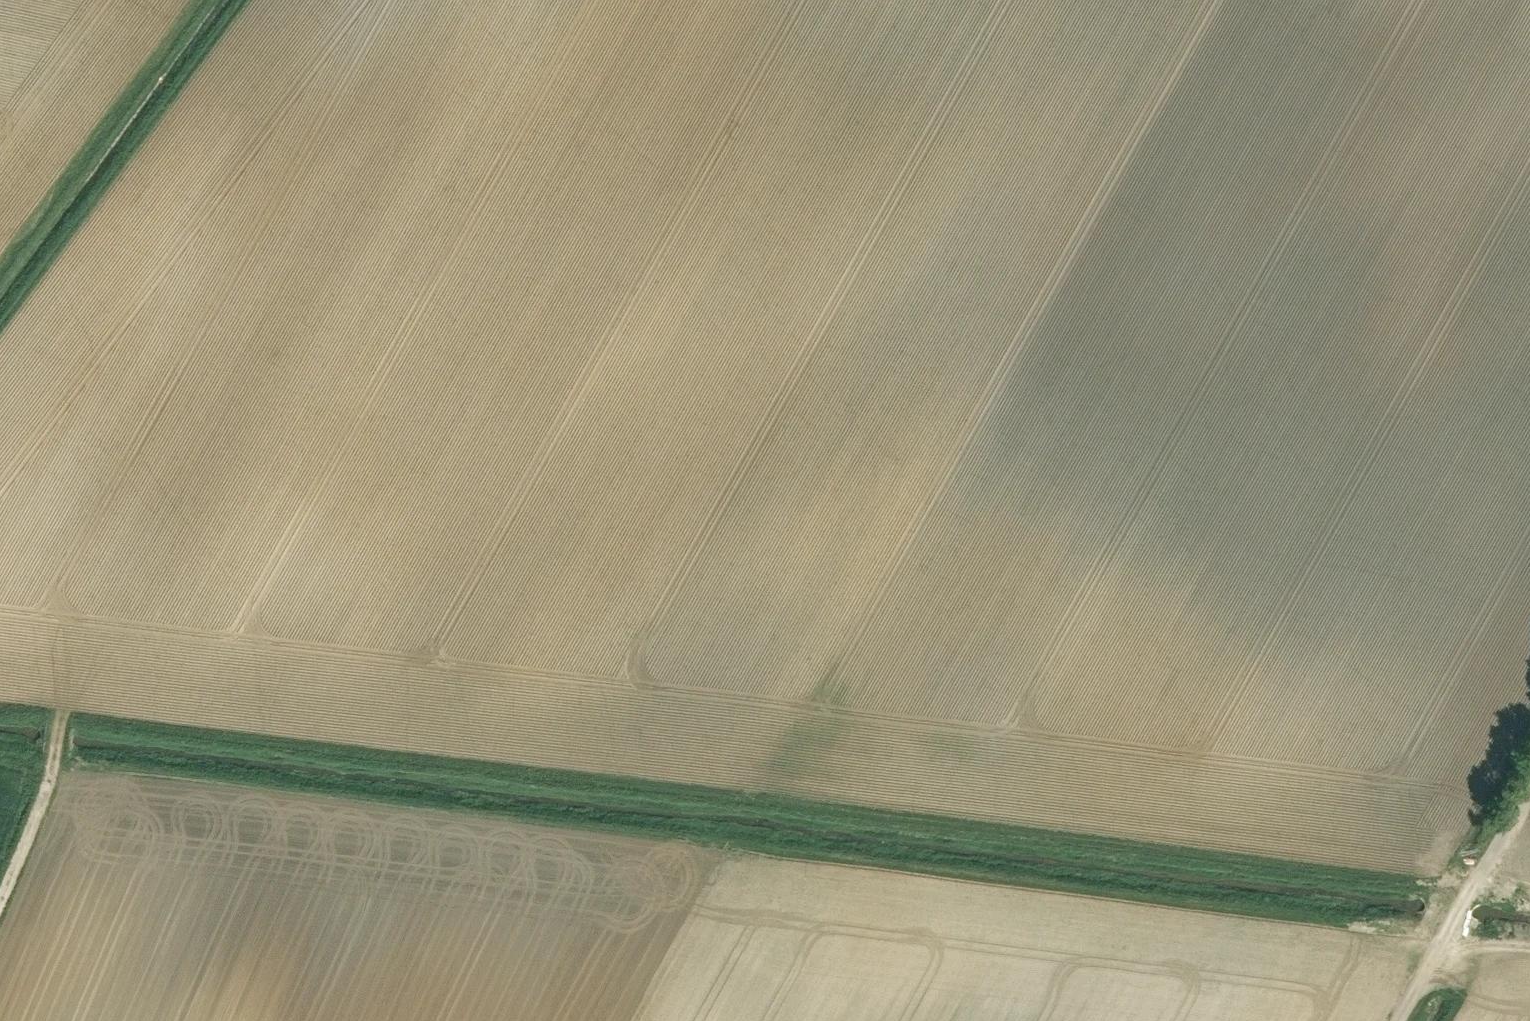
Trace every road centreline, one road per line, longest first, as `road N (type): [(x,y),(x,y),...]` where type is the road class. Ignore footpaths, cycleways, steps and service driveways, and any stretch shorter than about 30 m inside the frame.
road 1 (track): [(1529,795),(1404,1020)]
road 2 (track): [(0,899),(57,756),(61,714)]

